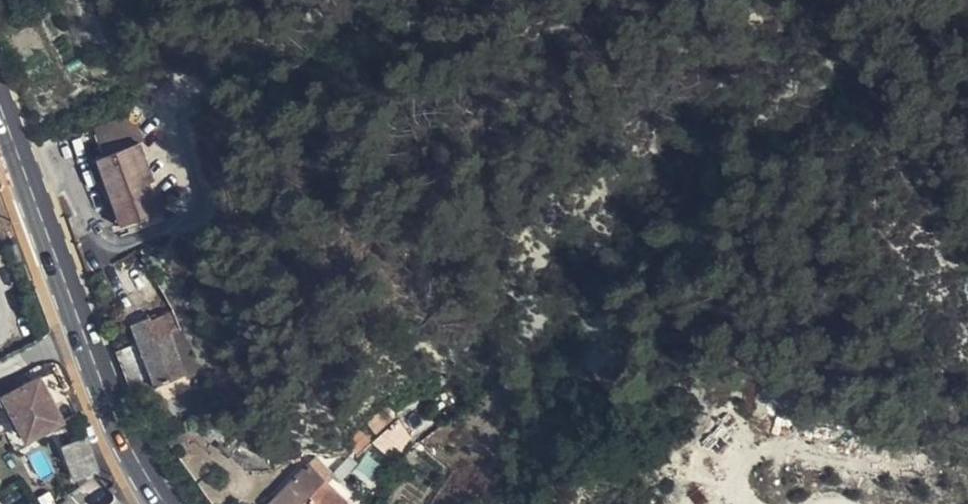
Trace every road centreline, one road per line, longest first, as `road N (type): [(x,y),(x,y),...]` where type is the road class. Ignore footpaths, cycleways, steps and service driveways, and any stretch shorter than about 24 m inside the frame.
road 1 (secondary): [(168,503),(133,458),(0,111)]

